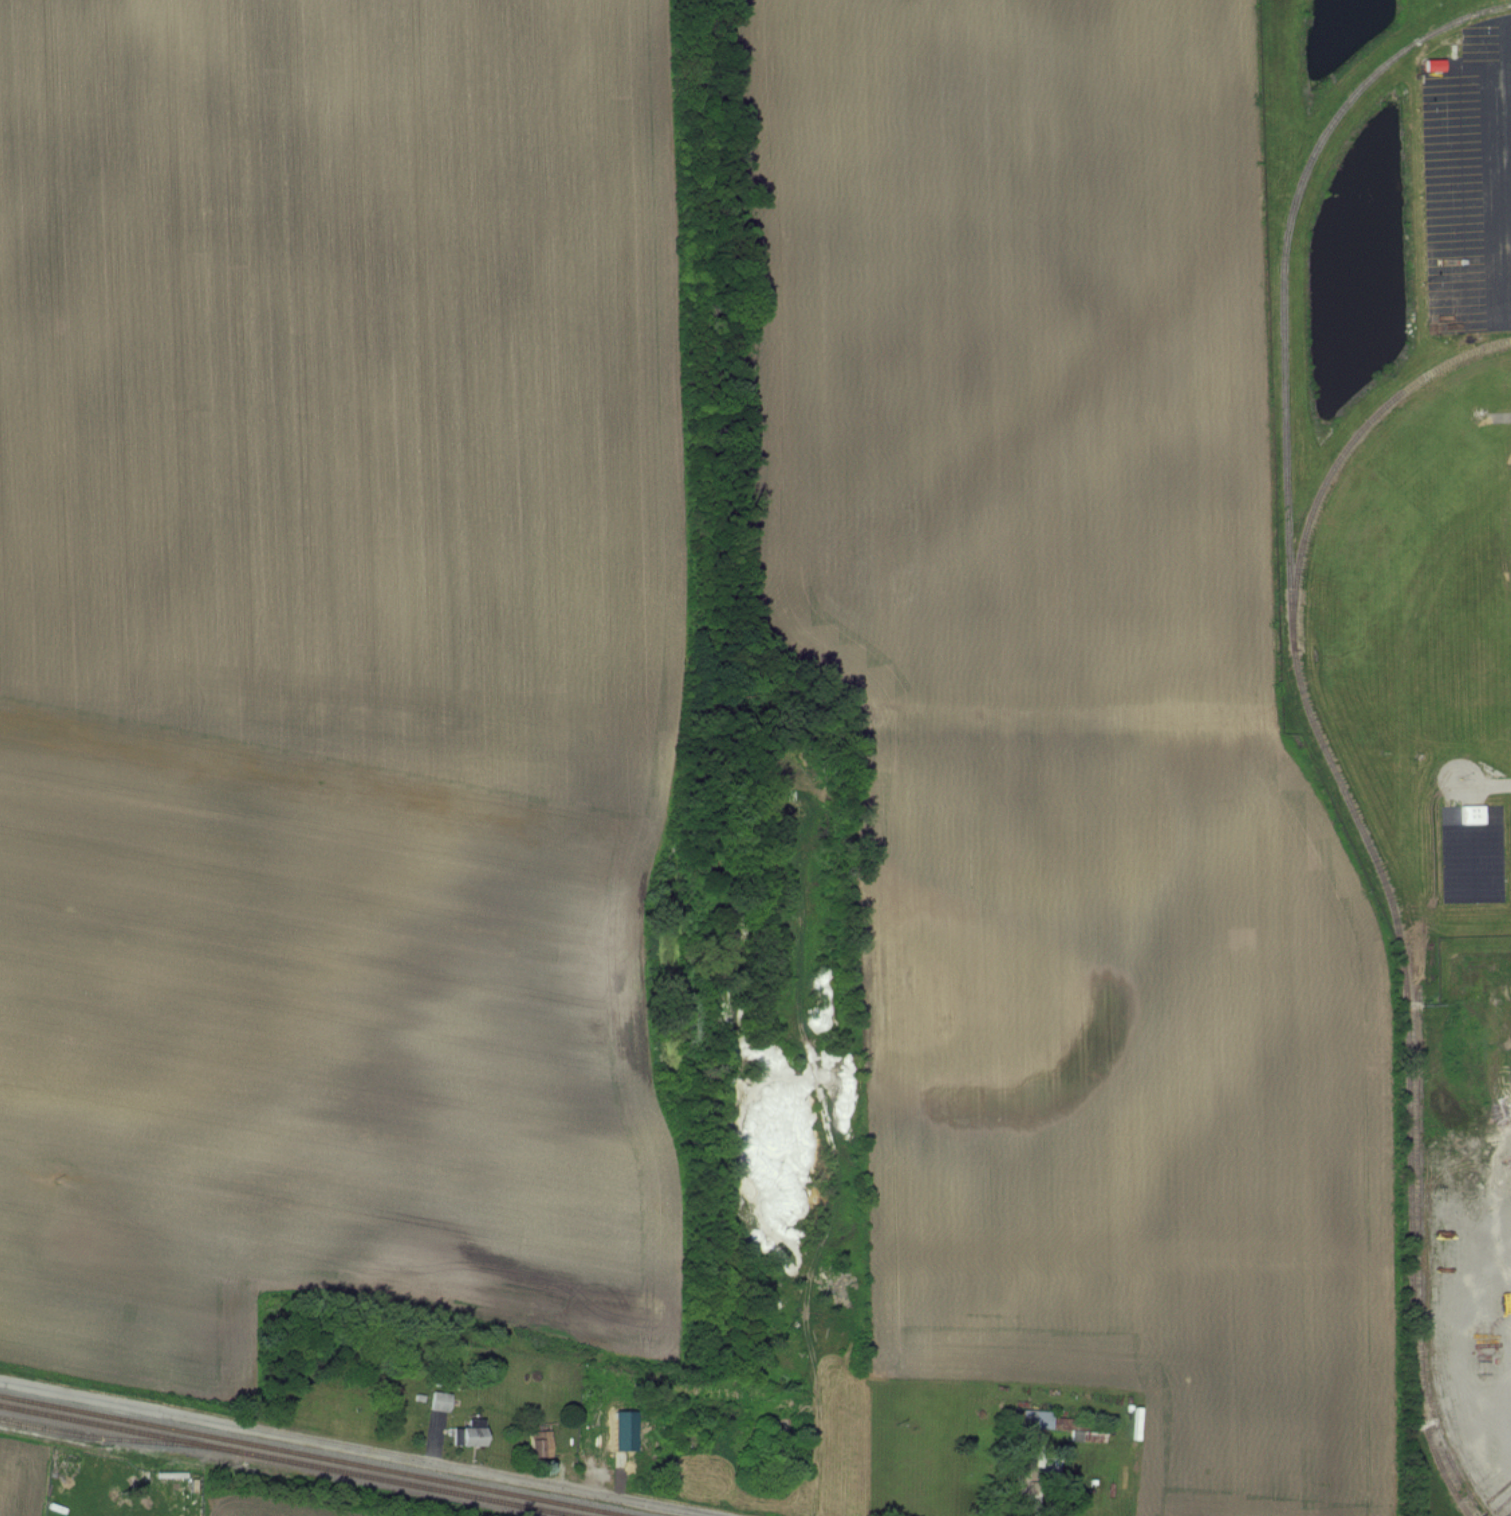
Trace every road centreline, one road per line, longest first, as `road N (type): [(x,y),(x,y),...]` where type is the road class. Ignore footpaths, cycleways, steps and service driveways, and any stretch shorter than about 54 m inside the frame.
road 1 (residential): [(0,1381),(712,1515)]

